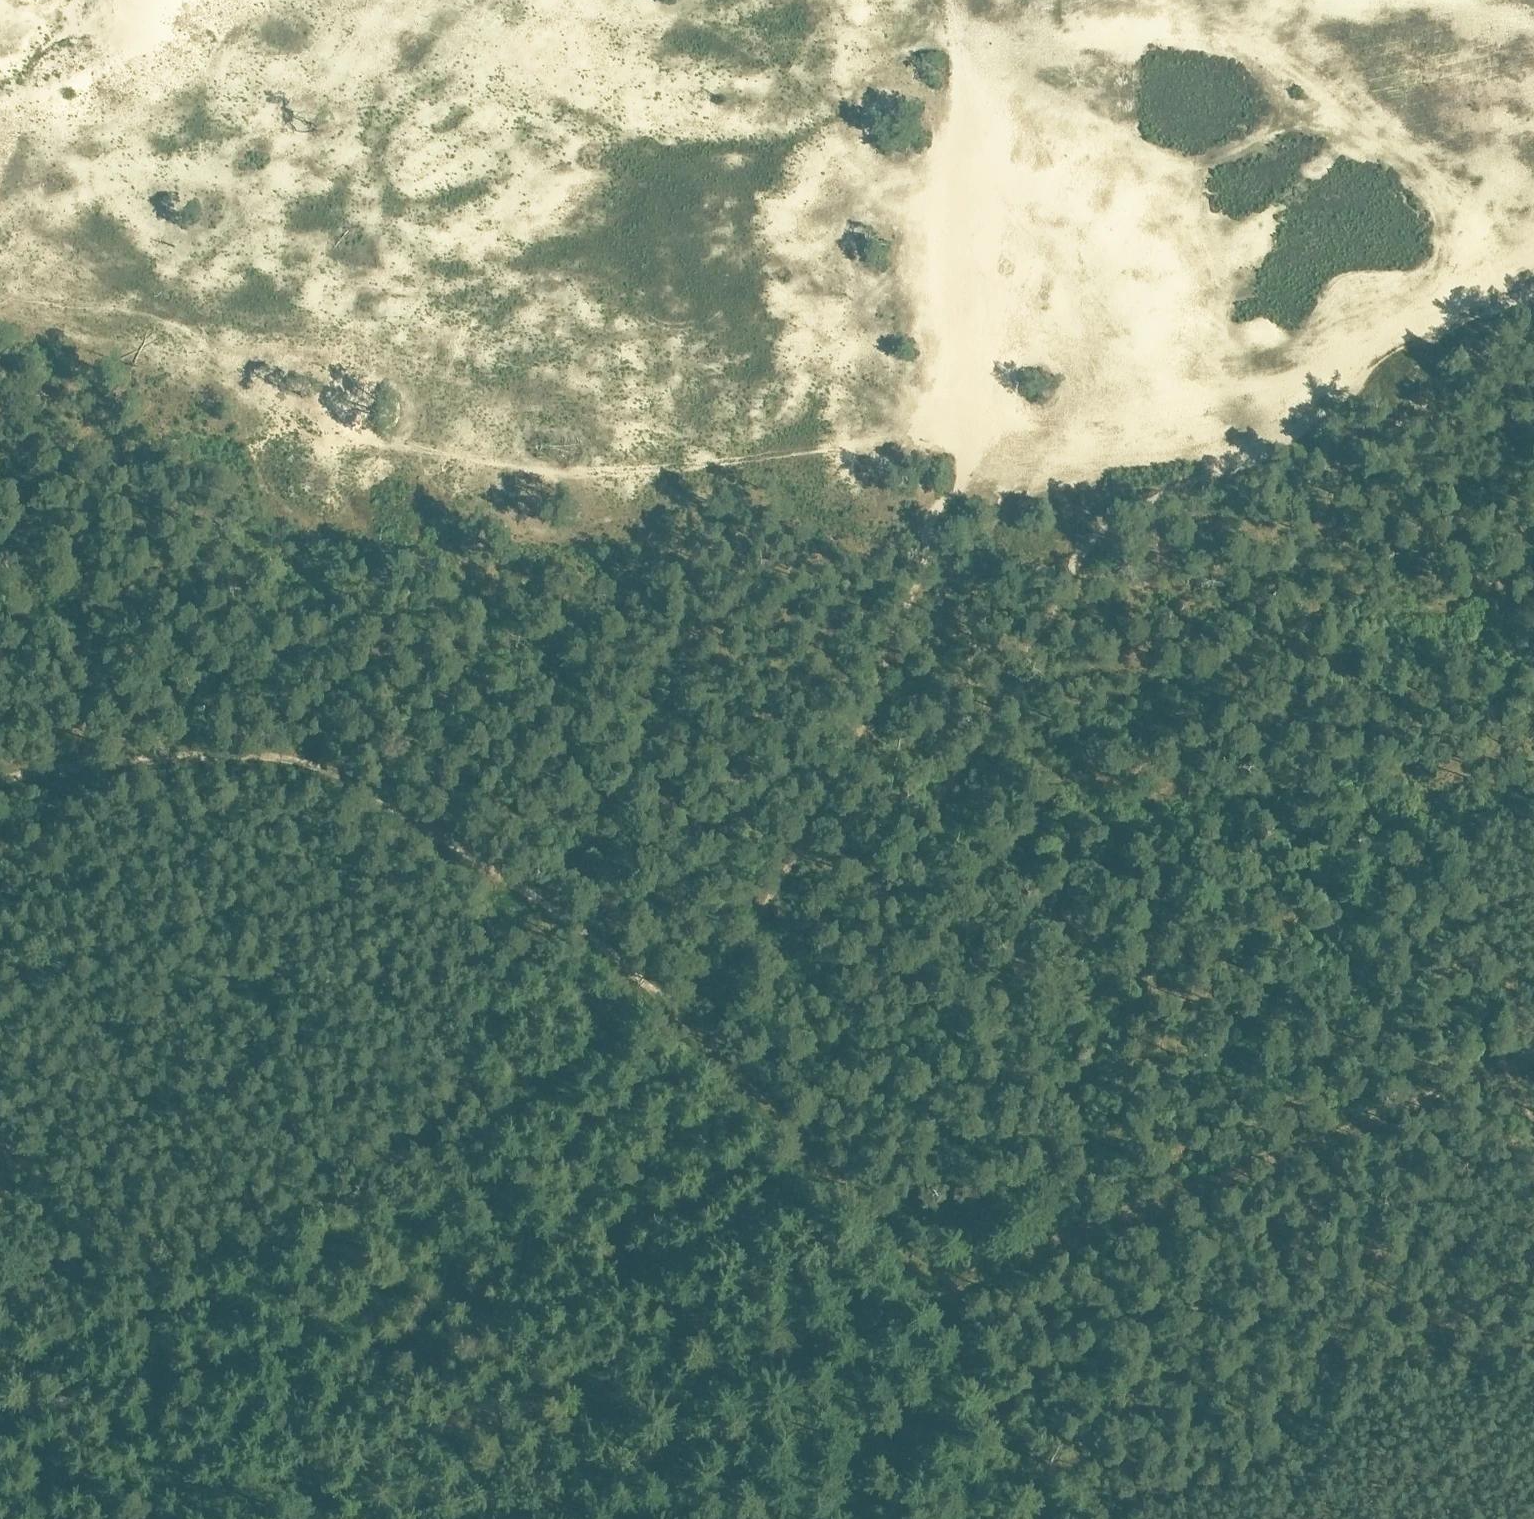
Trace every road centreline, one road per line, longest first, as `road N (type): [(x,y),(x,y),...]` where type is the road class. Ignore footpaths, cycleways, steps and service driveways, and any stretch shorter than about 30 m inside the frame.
road 1 (track): [(306,1518),(922,1276),(1533,1061)]
road 2 (track): [(644,988),(419,823),(304,766),(129,764),(0,787)]
road 3 (track): [(922,1276),(644,988)]

